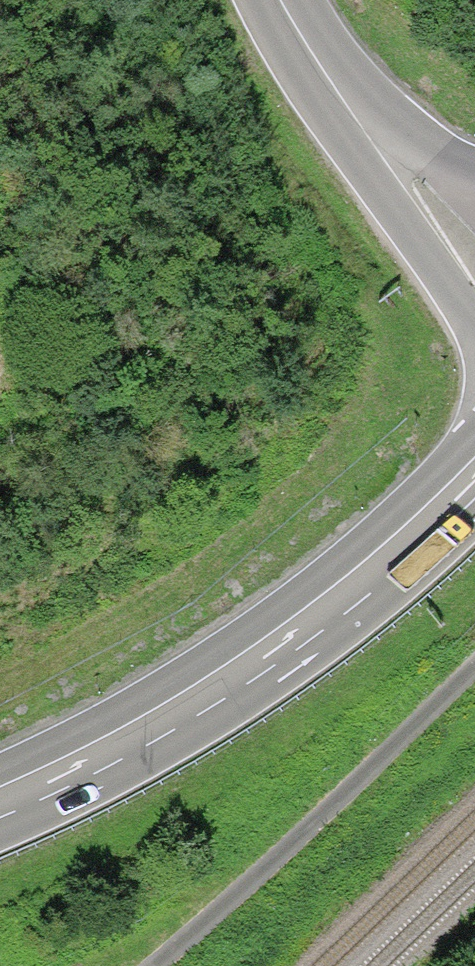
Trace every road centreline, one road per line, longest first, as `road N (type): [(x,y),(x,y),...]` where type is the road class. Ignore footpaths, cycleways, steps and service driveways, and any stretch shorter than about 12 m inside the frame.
road 1 (trunk): [(474,476),(423,528),(242,666),(0,792)]
road 2 (track): [(136,965),(474,638)]
road 3 (tertiary): [(366,105),(409,222),(474,310)]
road 4 (tertiary): [(366,105),(281,0)]

